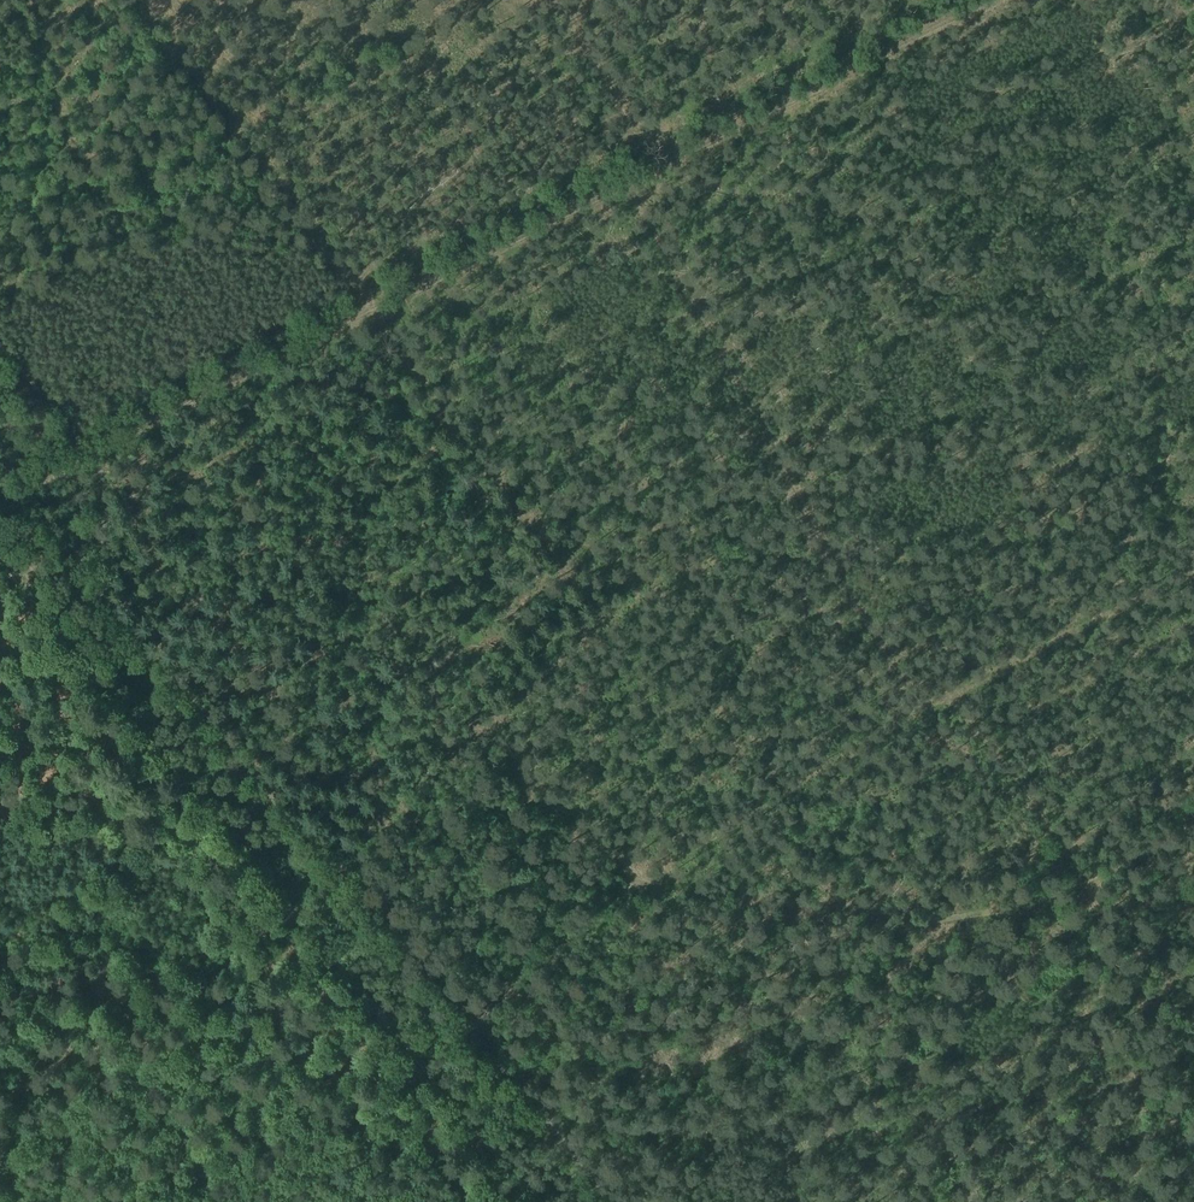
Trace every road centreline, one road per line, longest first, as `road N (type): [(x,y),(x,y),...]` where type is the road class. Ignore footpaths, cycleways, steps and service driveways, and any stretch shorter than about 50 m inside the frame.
road 1 (track): [(402,1039),(444,997),(550,929),(611,924),(737,947),(828,938),(971,904),(1148,846),(1193,821)]
road 2 (track): [(0,566),(537,1201)]
road 3 (track): [(292,914),(0,1175)]
road 4 (track): [(273,379),(0,519)]
road 5 (track): [(392,1030),(192,1201)]

